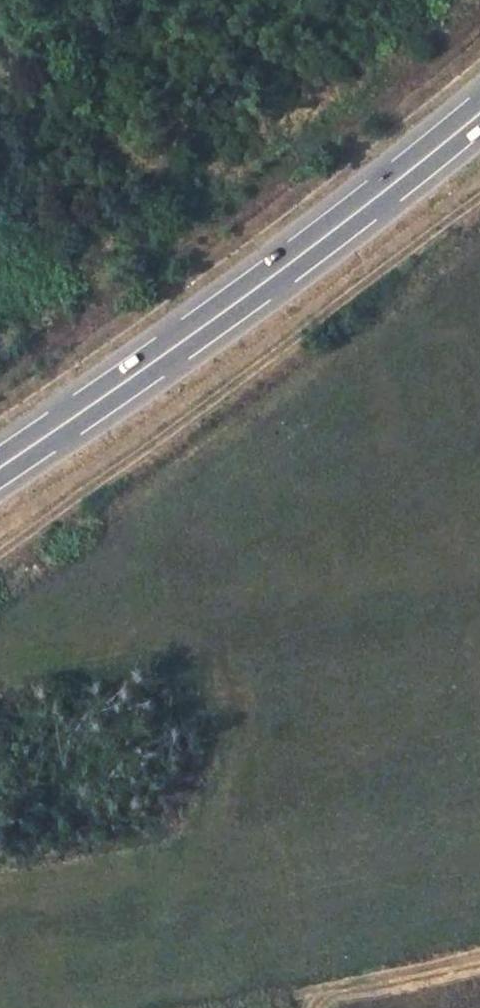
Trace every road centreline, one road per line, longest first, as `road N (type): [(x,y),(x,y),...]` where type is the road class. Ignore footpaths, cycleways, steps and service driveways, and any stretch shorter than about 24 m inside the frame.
road 1 (track): [(479,199),(0,560)]
road 2 (trunk): [(0,468),(225,311),(479,114)]

